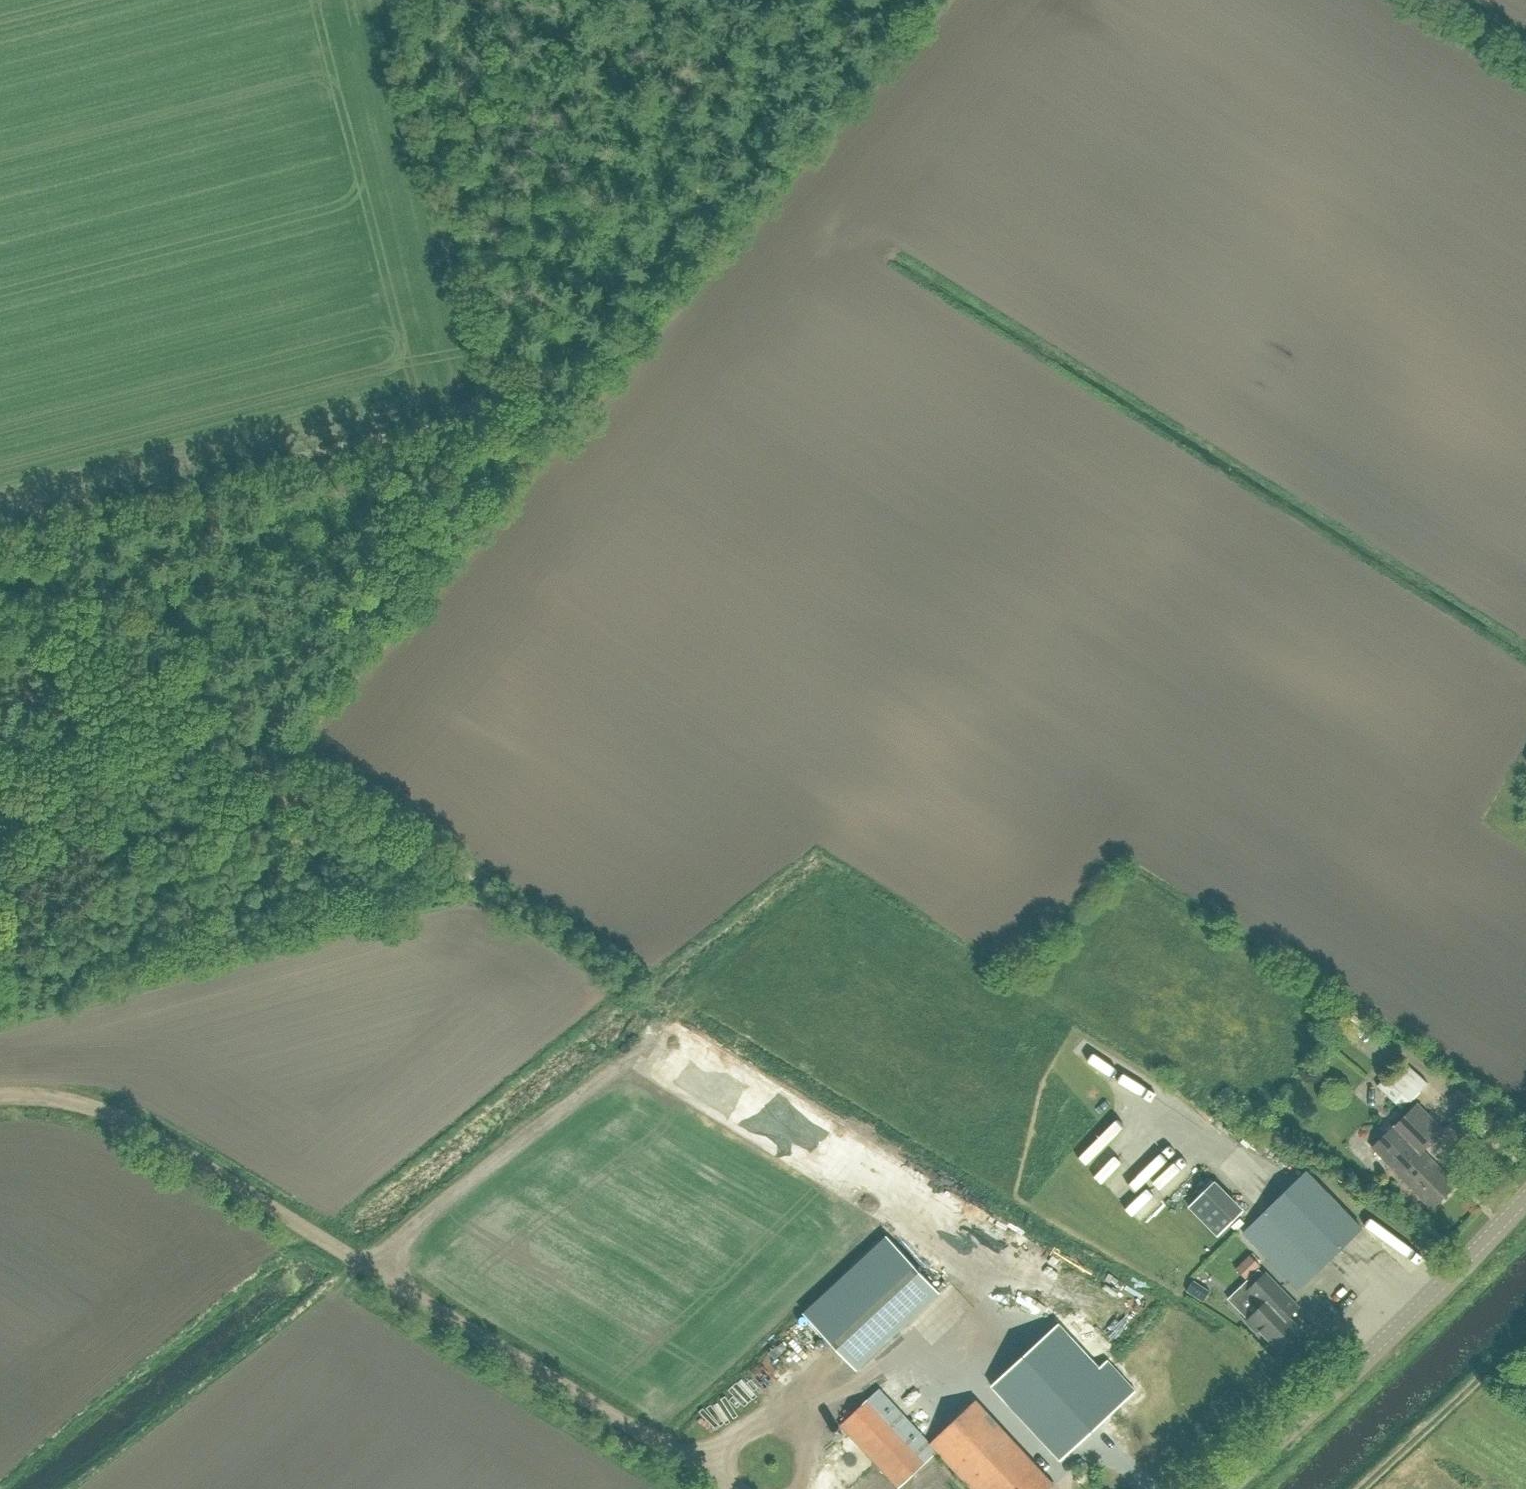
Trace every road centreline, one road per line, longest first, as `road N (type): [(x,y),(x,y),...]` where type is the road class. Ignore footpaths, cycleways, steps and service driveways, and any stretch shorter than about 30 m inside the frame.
road 1 (track): [(0,1094),(66,1096),(107,1111),(740,1488)]
road 2 (tertiary): [(1224,1488),(1525,1204)]
road 3 (track): [(1362,1488),(1525,1334)]

